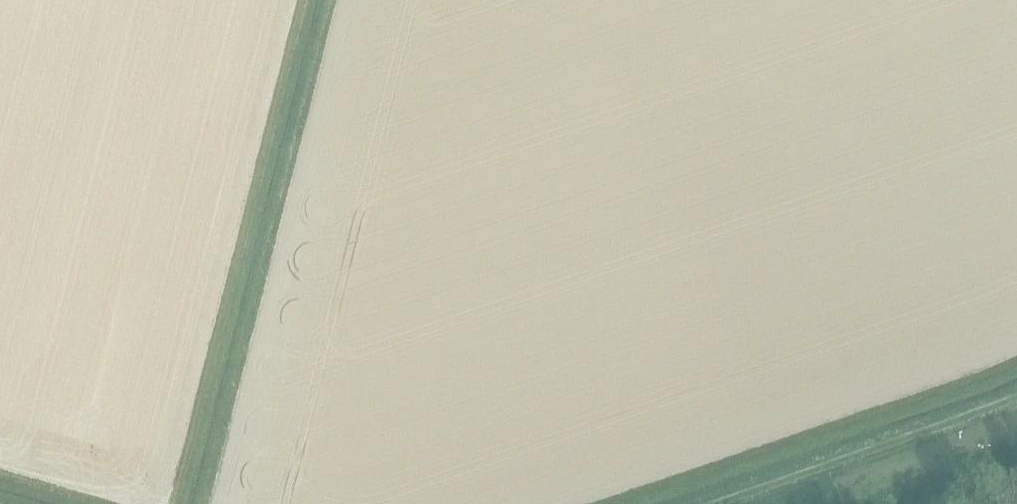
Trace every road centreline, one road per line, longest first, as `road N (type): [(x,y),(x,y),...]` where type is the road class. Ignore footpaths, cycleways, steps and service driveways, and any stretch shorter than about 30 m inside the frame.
road 1 (track): [(732,503),(1016,404)]

